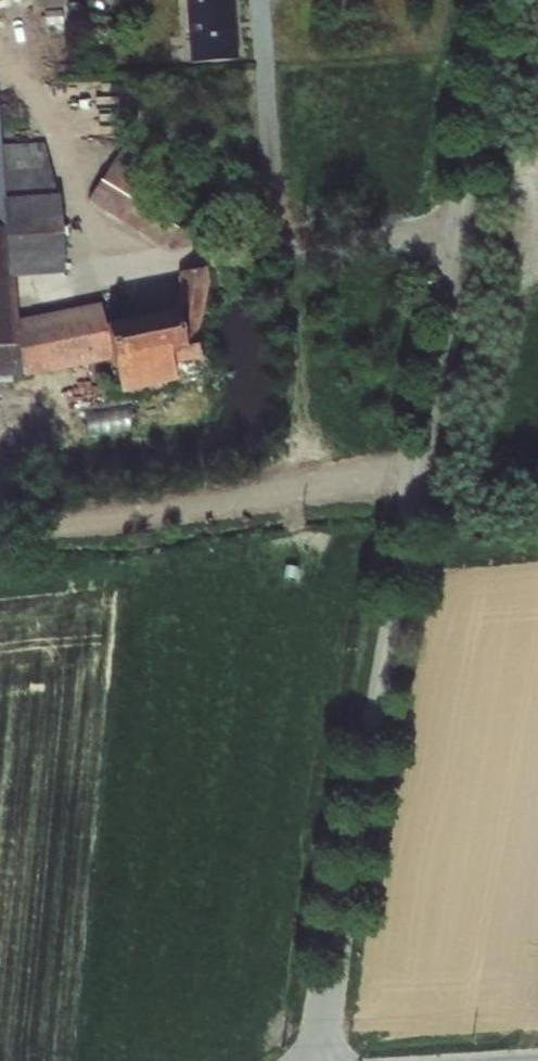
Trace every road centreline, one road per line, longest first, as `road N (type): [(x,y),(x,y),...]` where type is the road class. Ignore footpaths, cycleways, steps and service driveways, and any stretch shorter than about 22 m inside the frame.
road 1 (unclassified): [(322,1060),(500,0)]
road 2 (track): [(420,474),(0,522)]

